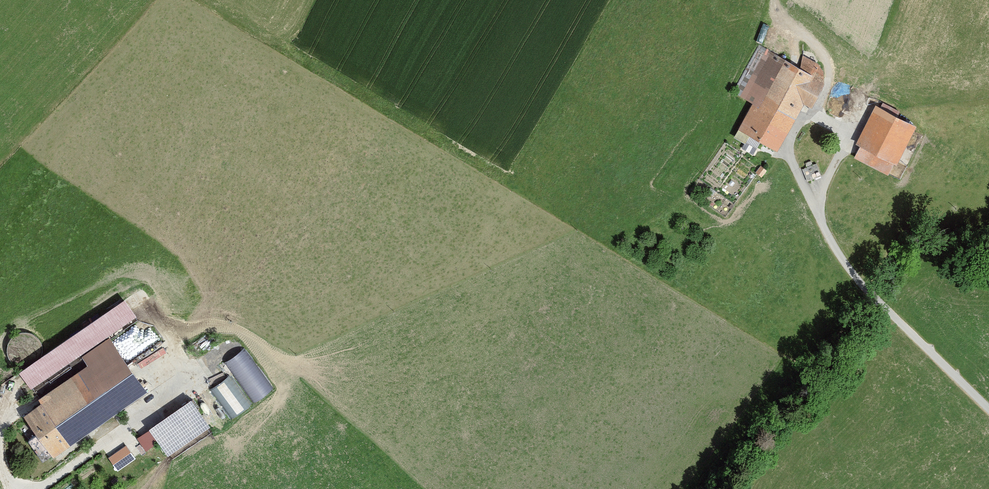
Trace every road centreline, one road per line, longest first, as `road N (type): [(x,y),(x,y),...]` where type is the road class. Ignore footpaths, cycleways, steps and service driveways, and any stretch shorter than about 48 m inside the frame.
road 1 (track): [(988,407),(863,284),(832,244),(787,155)]
road 2 (track): [(774,0),(778,20),(828,64),(827,83),(787,155)]

